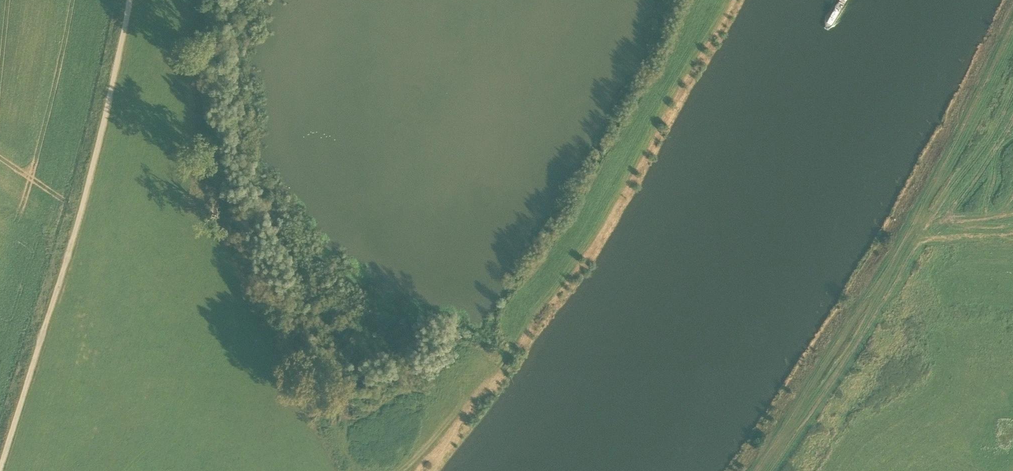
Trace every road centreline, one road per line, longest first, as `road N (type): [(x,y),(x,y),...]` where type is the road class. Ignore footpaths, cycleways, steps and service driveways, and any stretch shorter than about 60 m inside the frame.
road 1 (track): [(0,470),(73,239),(129,0)]

